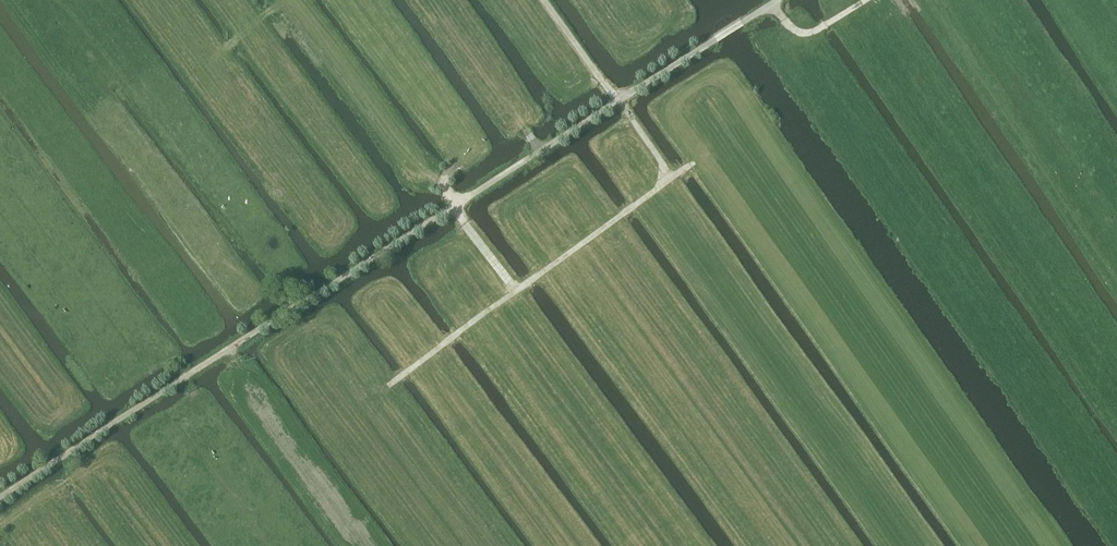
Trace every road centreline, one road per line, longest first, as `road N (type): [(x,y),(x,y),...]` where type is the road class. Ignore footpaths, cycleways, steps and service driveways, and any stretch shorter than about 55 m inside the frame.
road 1 (track): [(0,496),(619,102)]
road 2 (track): [(390,386),(693,164)]
road 3 (track): [(619,102),(778,0)]
road 4 (track): [(619,102),(543,0)]

